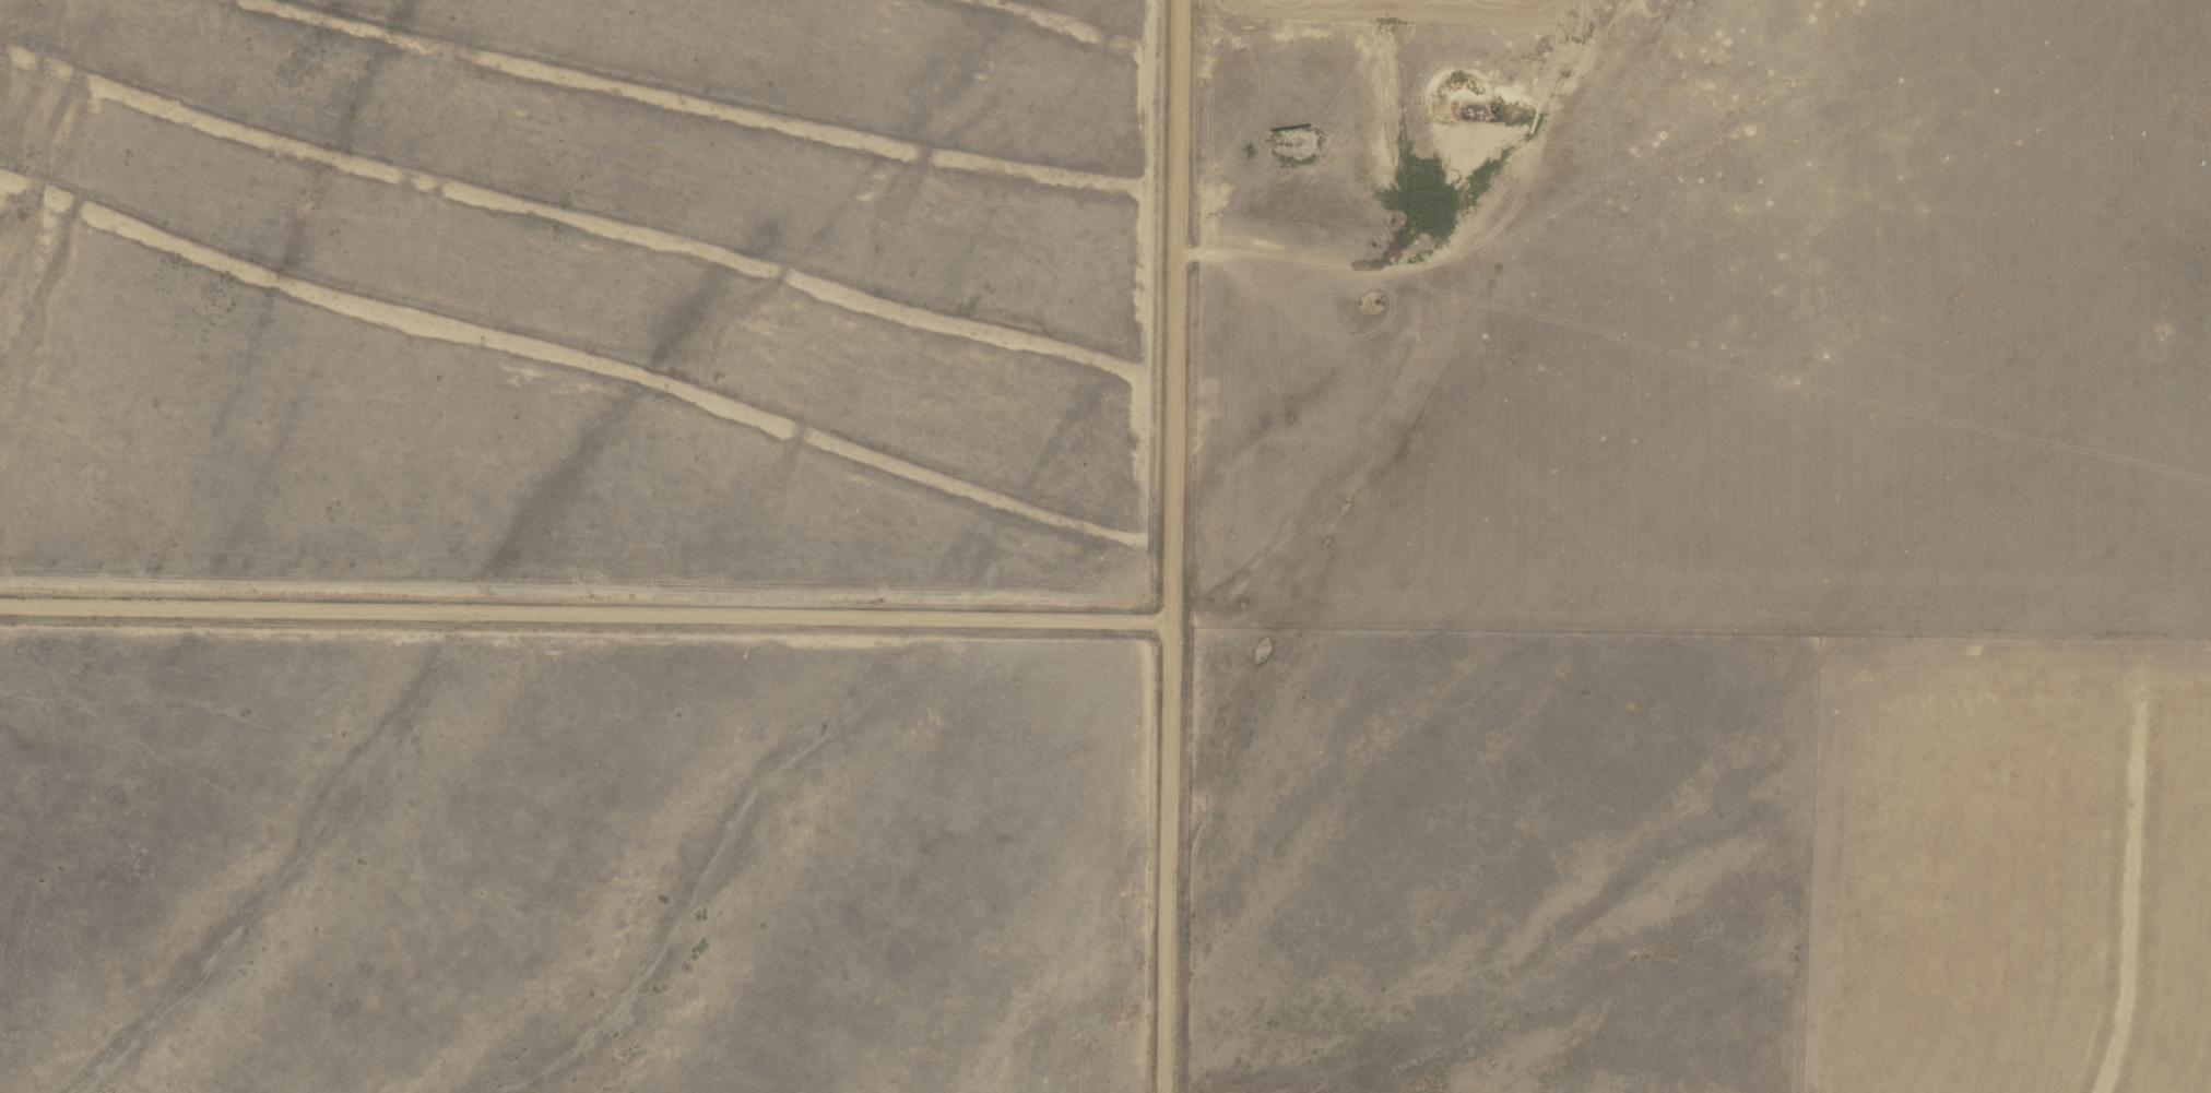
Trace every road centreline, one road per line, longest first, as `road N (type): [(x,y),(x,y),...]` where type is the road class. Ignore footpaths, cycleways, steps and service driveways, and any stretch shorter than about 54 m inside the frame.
road 1 (residential): [(1171,621),(0,606)]
road 2 (residential): [(1167,1092),(1181,0)]

